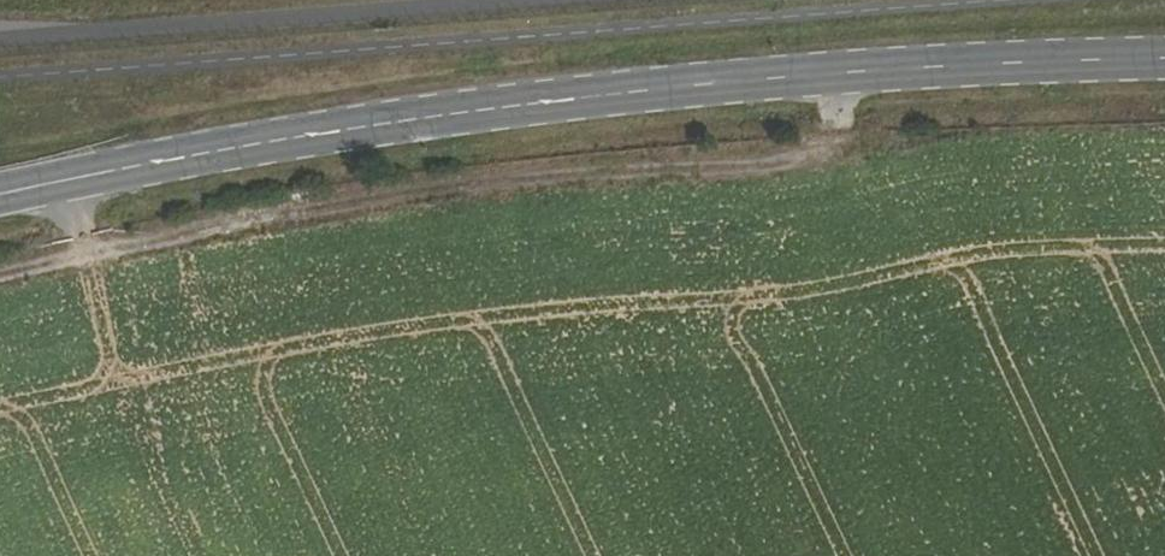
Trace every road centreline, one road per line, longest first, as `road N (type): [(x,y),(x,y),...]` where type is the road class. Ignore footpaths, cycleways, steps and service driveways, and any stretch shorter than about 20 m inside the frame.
road 1 (secondary): [(1164,61),(600,98),(351,131),(0,198)]
road 2 (track): [(0,267),(319,204),(829,149),(833,77)]

